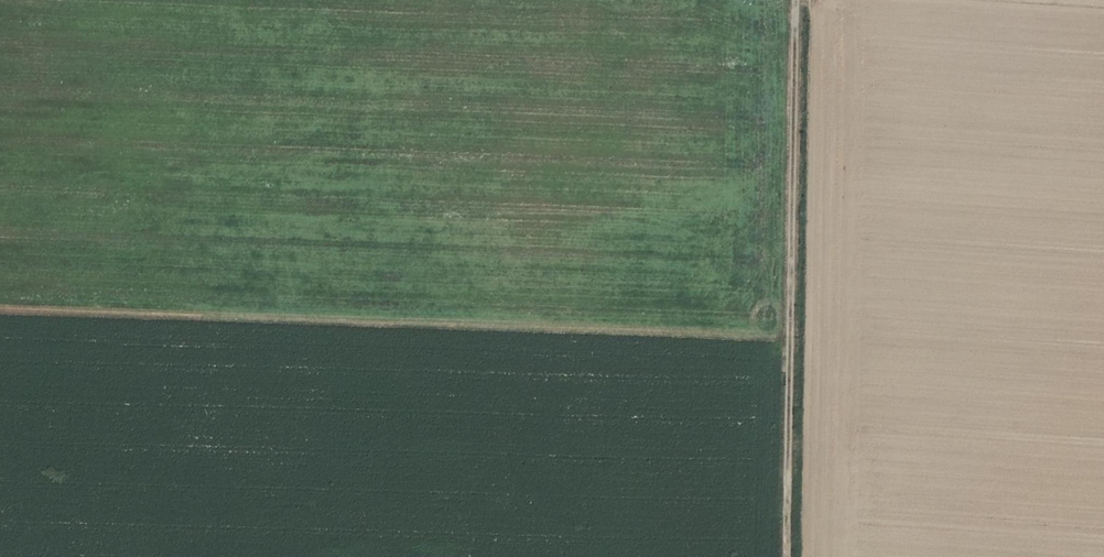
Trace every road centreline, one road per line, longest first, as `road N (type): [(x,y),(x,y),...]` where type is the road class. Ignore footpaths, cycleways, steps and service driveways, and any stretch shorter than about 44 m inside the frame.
road 1 (track): [(795,0),(785,556)]

